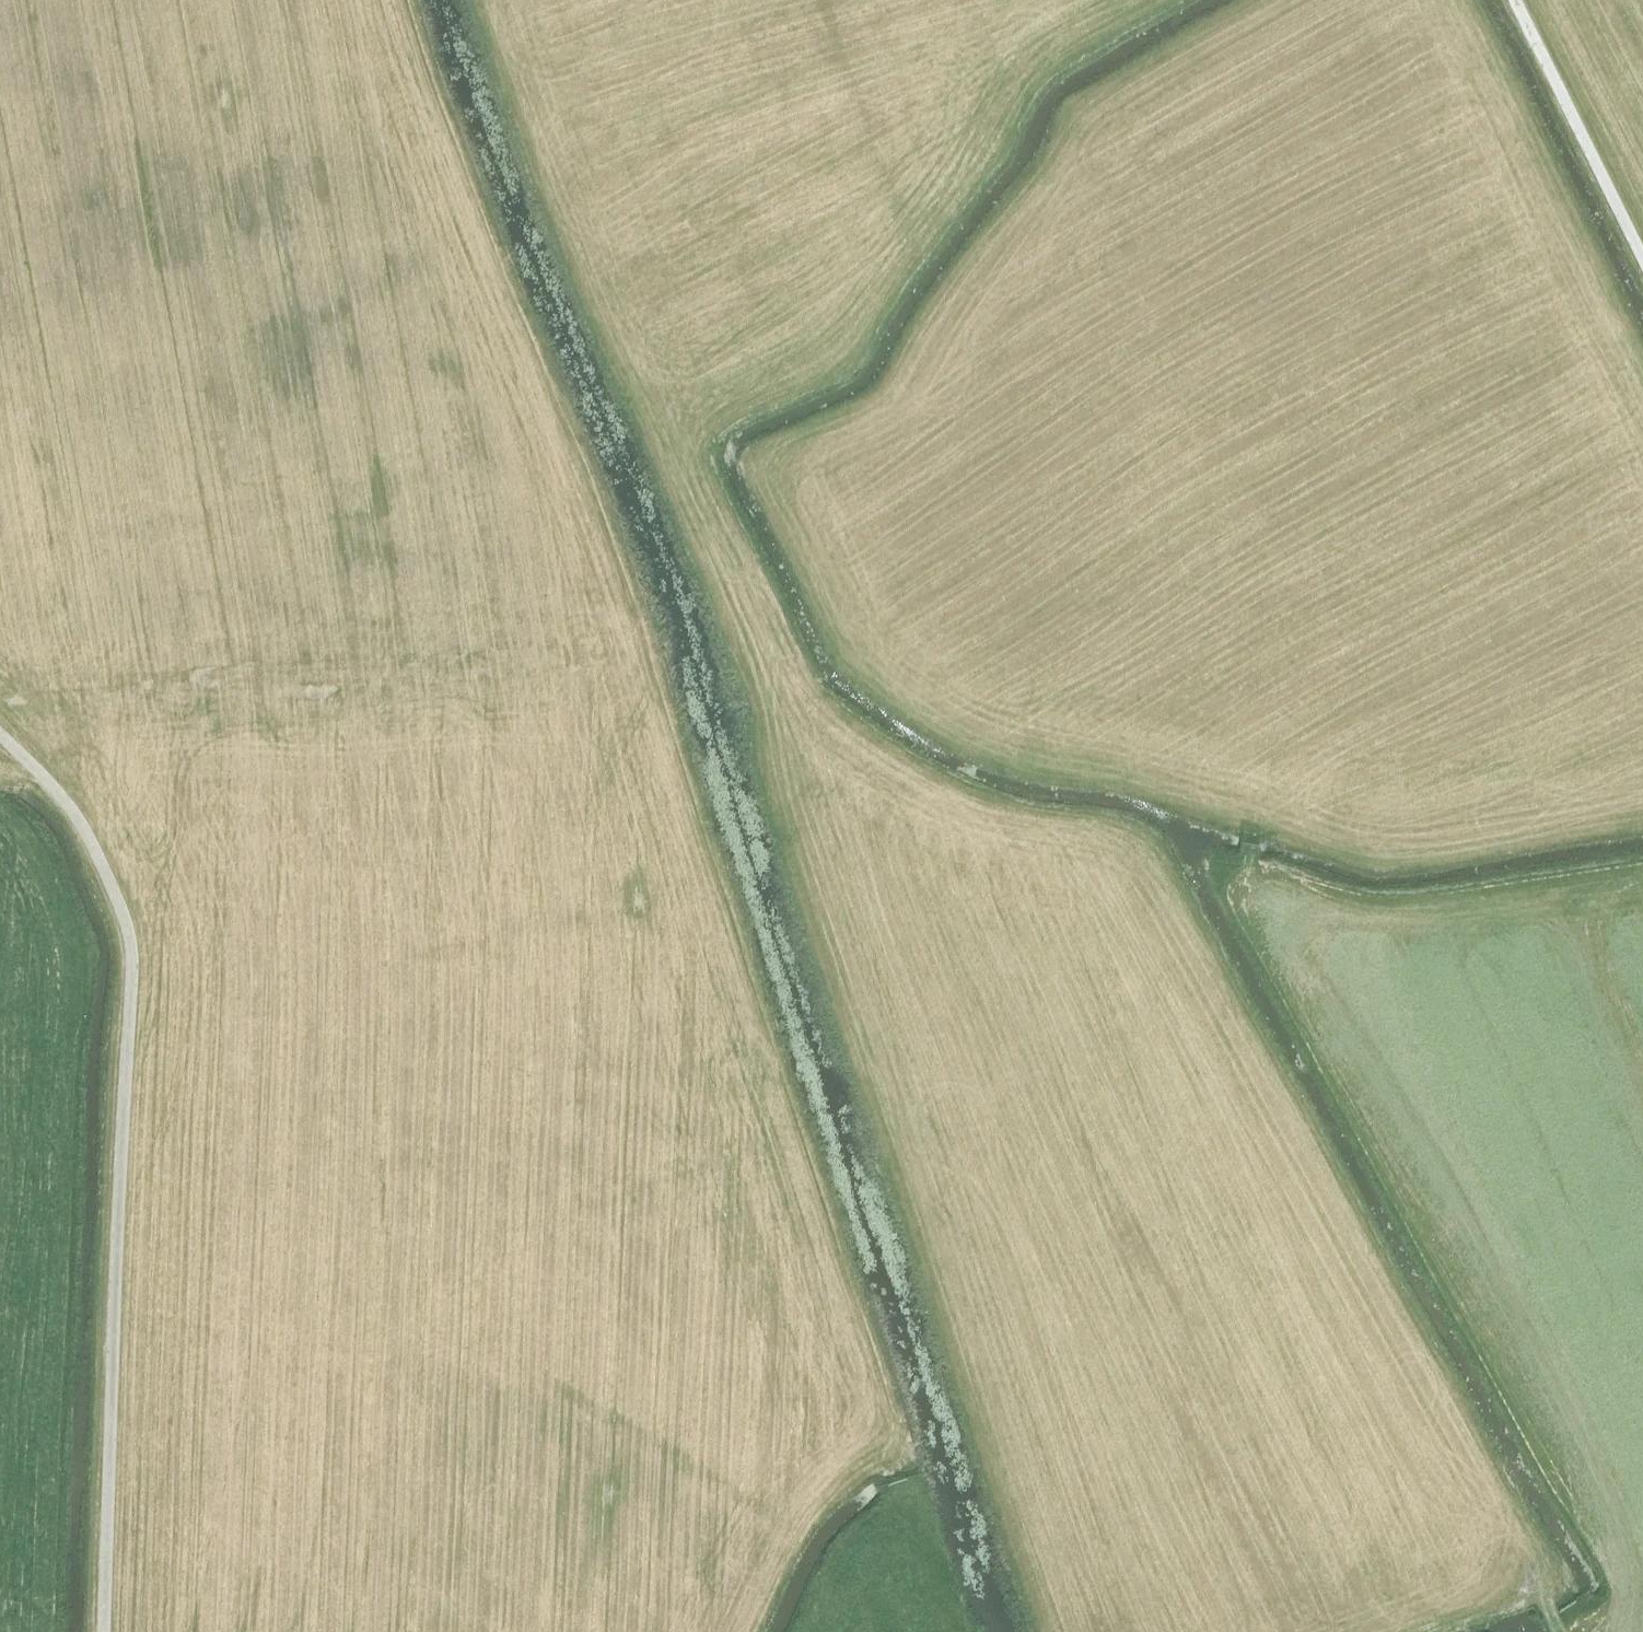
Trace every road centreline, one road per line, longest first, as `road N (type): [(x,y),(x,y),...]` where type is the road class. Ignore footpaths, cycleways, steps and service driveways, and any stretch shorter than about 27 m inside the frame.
road 1 (track): [(106,1631),(134,947),(120,900),(71,809),(0,732)]

